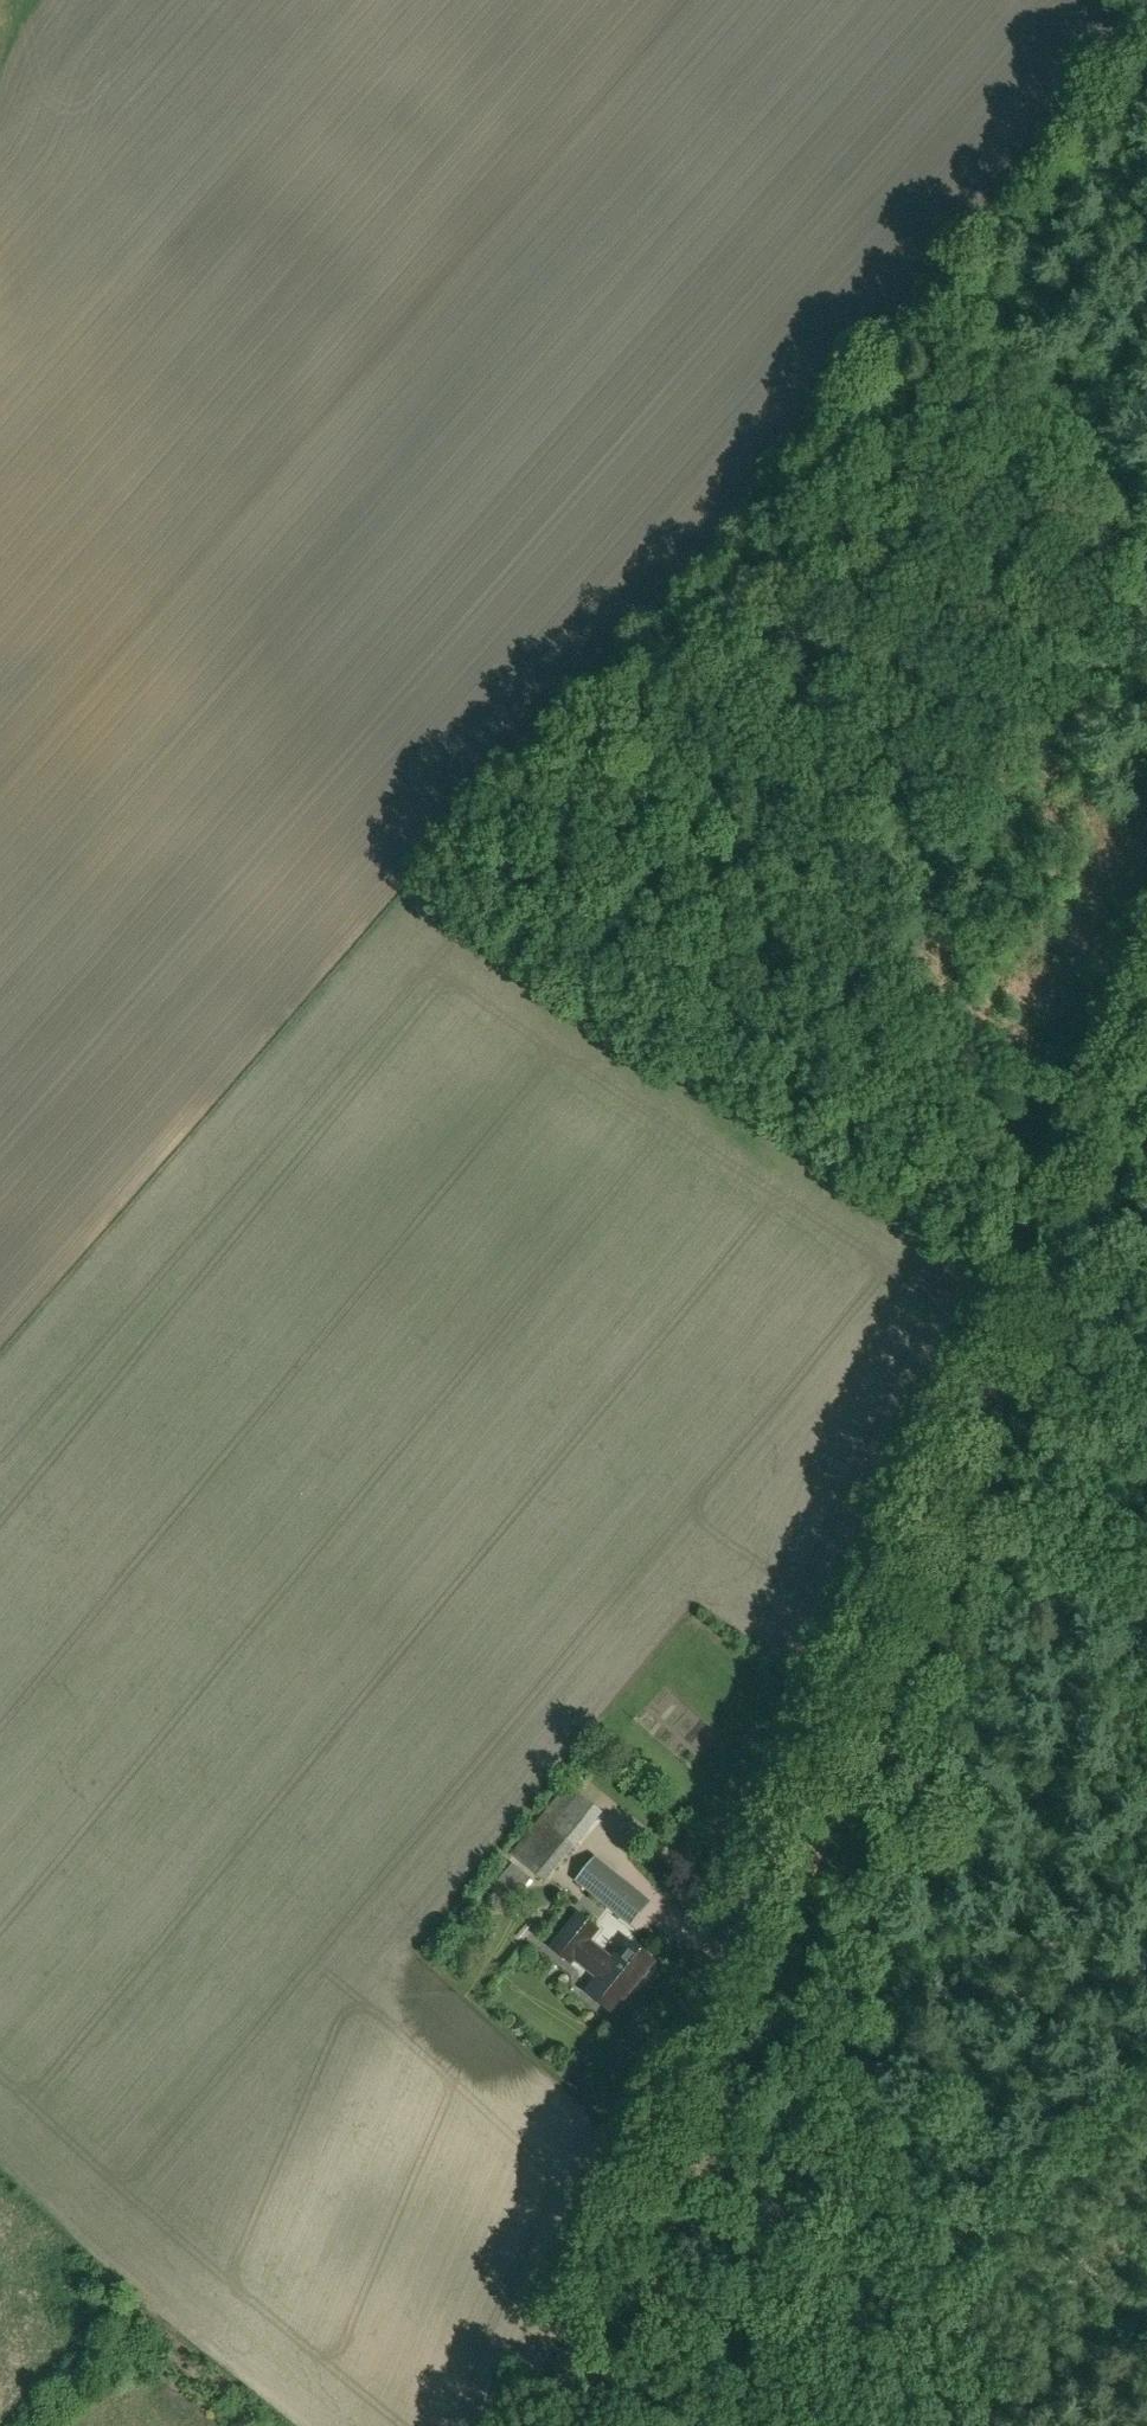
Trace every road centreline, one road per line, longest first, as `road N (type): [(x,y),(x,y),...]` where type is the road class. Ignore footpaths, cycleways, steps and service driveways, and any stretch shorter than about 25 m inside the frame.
road 1 (unclassified): [(552,2425),(1146,1005)]

